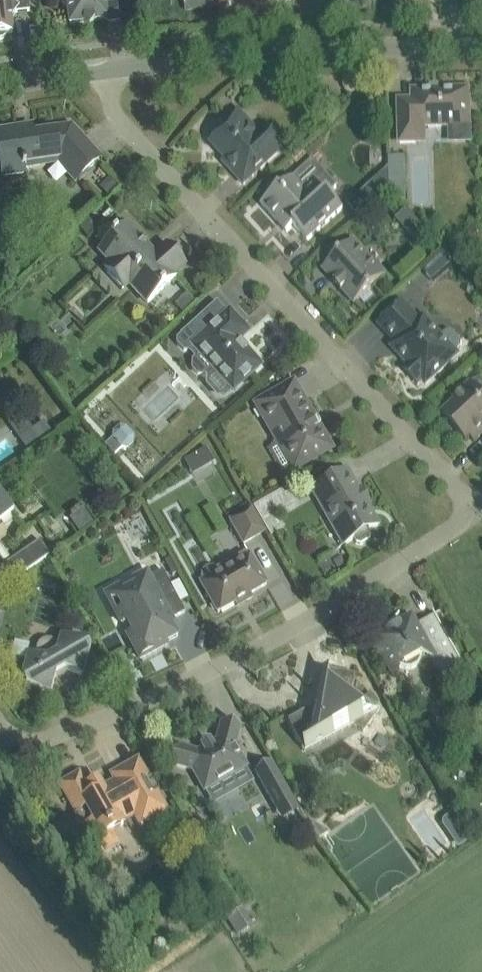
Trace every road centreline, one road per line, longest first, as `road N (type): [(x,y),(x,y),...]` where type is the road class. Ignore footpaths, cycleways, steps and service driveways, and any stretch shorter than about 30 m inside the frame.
road 1 (residential): [(477,509),(115,114),(104,71)]
road 2 (residential): [(477,509),(205,666),(0,734)]
road 3 (residential): [(104,71),(192,56),(481,50)]

